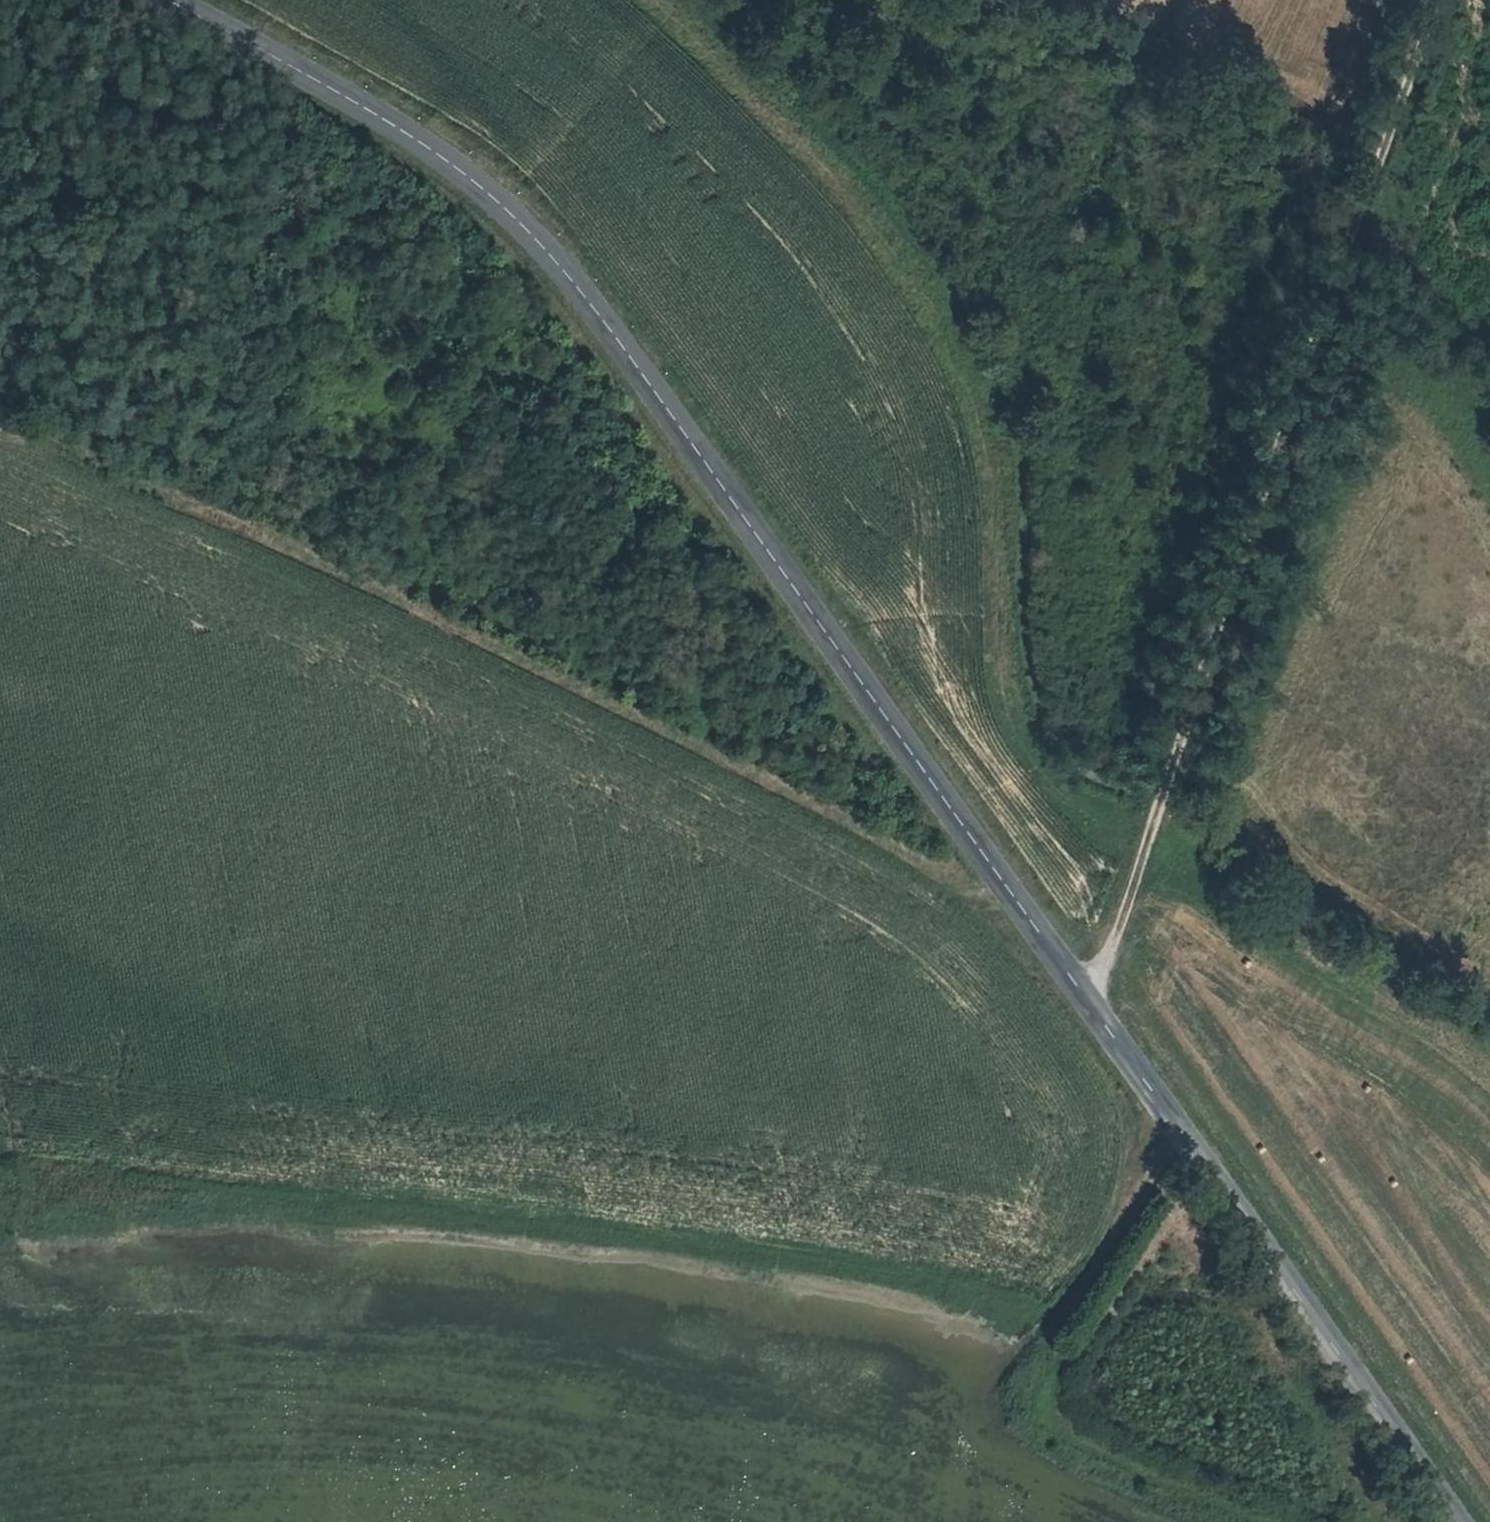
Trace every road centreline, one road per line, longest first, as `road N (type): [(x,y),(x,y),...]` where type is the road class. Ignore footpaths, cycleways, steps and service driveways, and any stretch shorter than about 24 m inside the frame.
road 1 (tertiary): [(1458,1521),(587,300),(521,224),(446,159),(167,0)]
road 2 (track): [(1085,997),(1266,455),(1434,0)]

